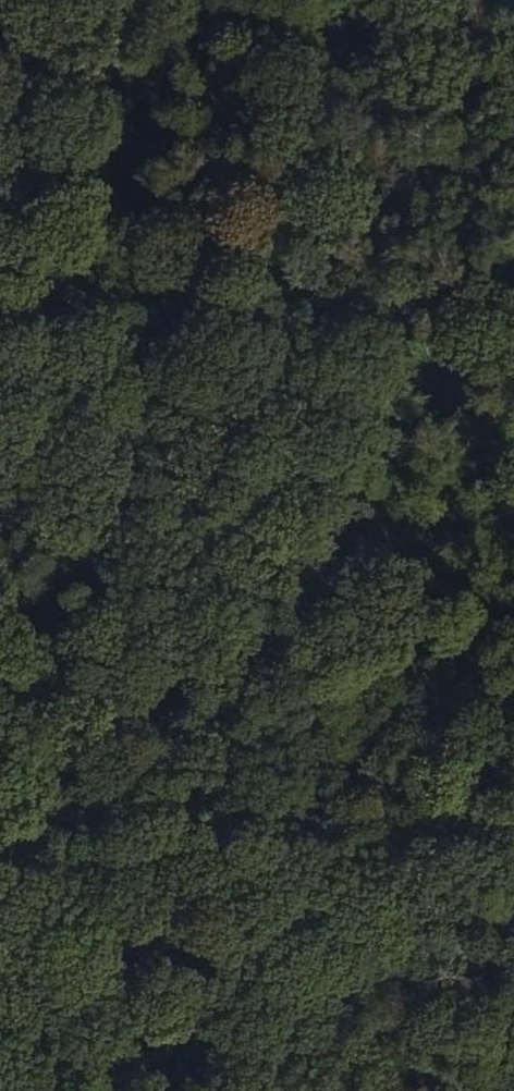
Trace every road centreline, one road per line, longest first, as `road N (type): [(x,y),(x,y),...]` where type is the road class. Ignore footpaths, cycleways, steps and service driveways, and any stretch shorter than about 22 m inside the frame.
road 1 (track): [(171,1090),(246,1006),(277,955),(513,695)]

